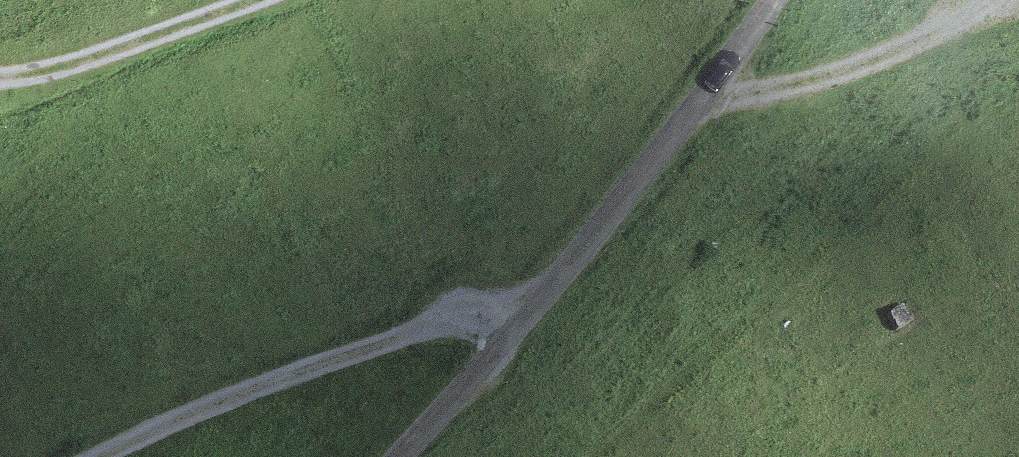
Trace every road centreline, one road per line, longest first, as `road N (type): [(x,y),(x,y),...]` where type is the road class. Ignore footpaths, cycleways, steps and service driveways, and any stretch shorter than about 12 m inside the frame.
road 1 (track): [(771,0),(711,98),(529,315),(392,456)]
road 2 (track): [(98,456),(209,401),(491,308),(529,315)]
road 3 (track): [(711,98),(855,67),(996,0)]
road 4 (track): [(0,80),(68,68),(257,0)]

